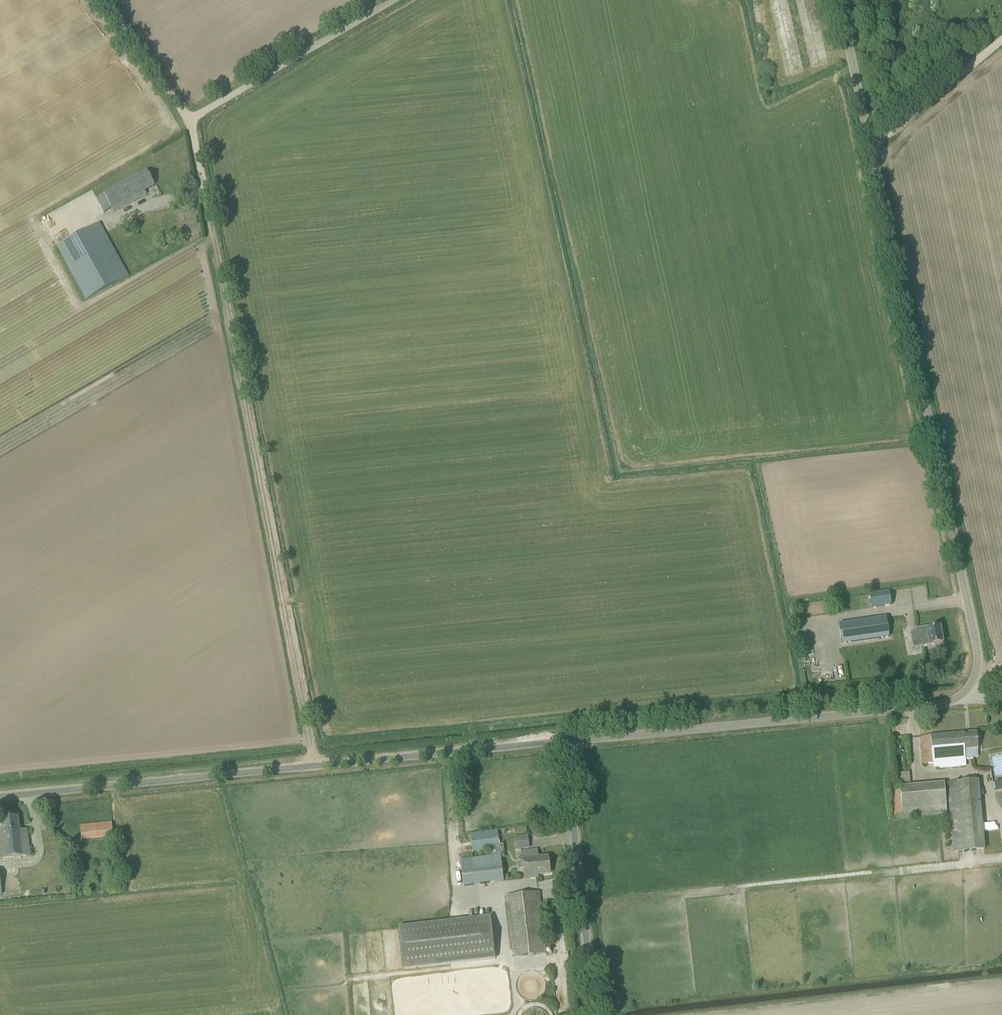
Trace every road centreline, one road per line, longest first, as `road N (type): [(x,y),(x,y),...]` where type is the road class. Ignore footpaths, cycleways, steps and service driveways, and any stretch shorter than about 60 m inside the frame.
road 1 (unclassified): [(564,742),(934,706),(973,678),(976,643),(868,150)]
road 2 (unclassified): [(0,796),(564,742)]
road 3 (track): [(207,212),(316,765)]
road 4 (unclassified): [(207,212),(190,122),(395,0)]
road 5 (unclassified): [(594,1014),(564,742)]
road 6 (unclassified): [(1001,42),(868,150)]
road 7 (unclassified): [(868,150),(838,0)]
road 8 (track): [(106,0),(190,122)]

